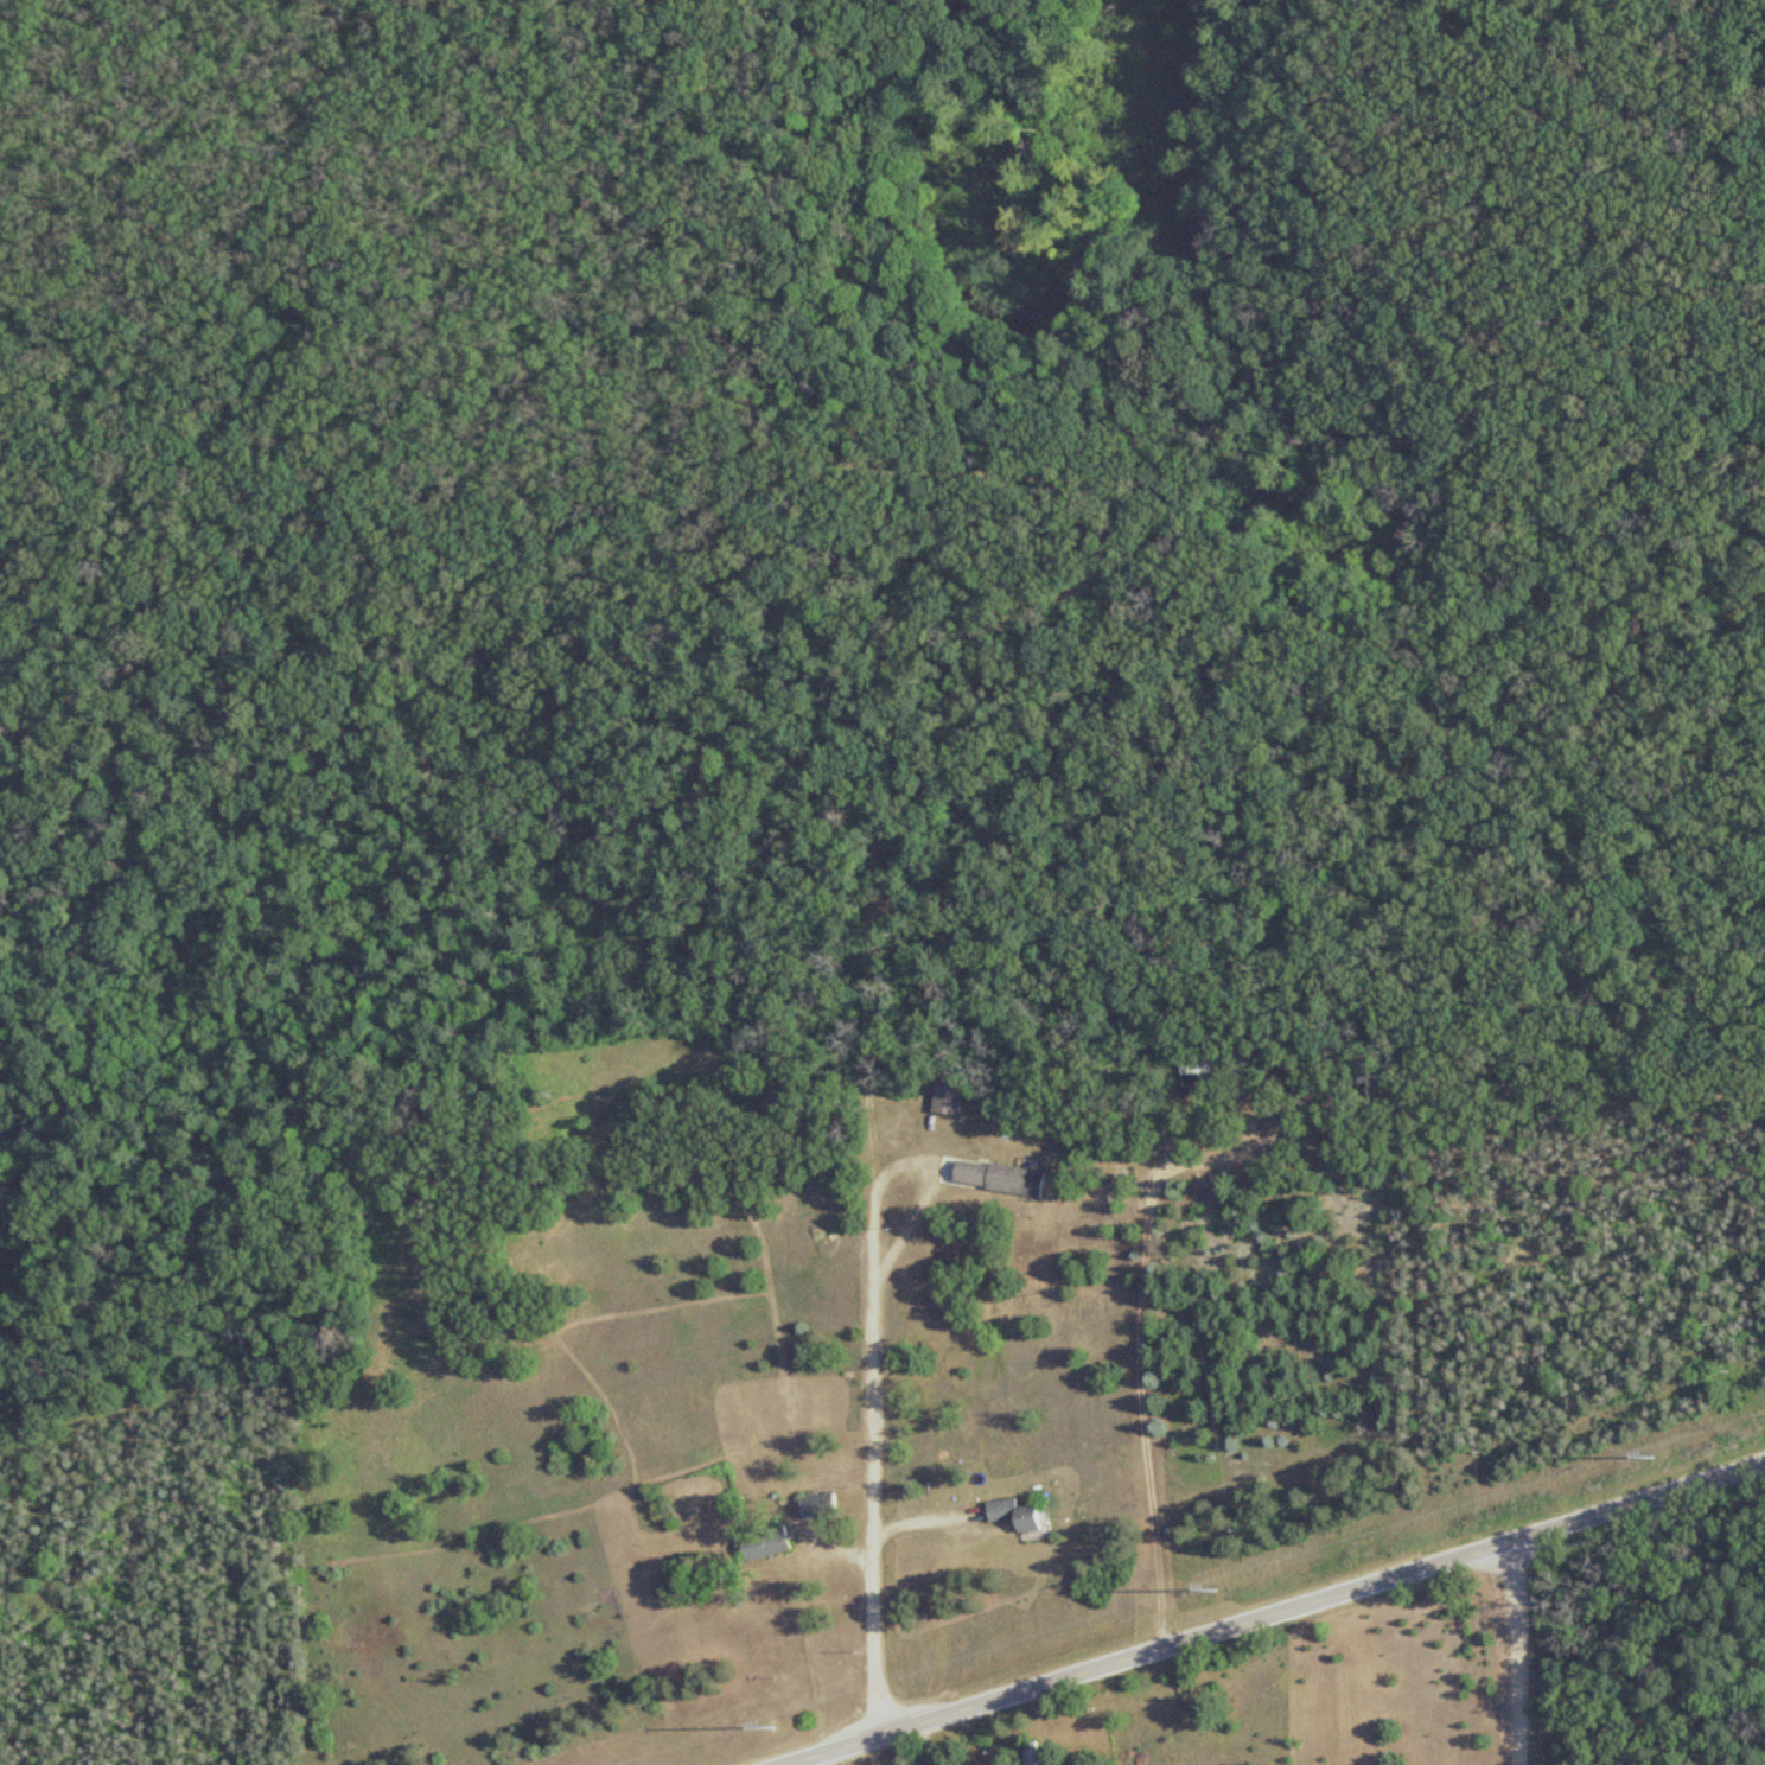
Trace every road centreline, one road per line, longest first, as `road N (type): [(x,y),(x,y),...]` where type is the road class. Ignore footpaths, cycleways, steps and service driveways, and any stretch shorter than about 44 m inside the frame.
road 1 (tertiary): [(761,1764),(1764,1458)]

